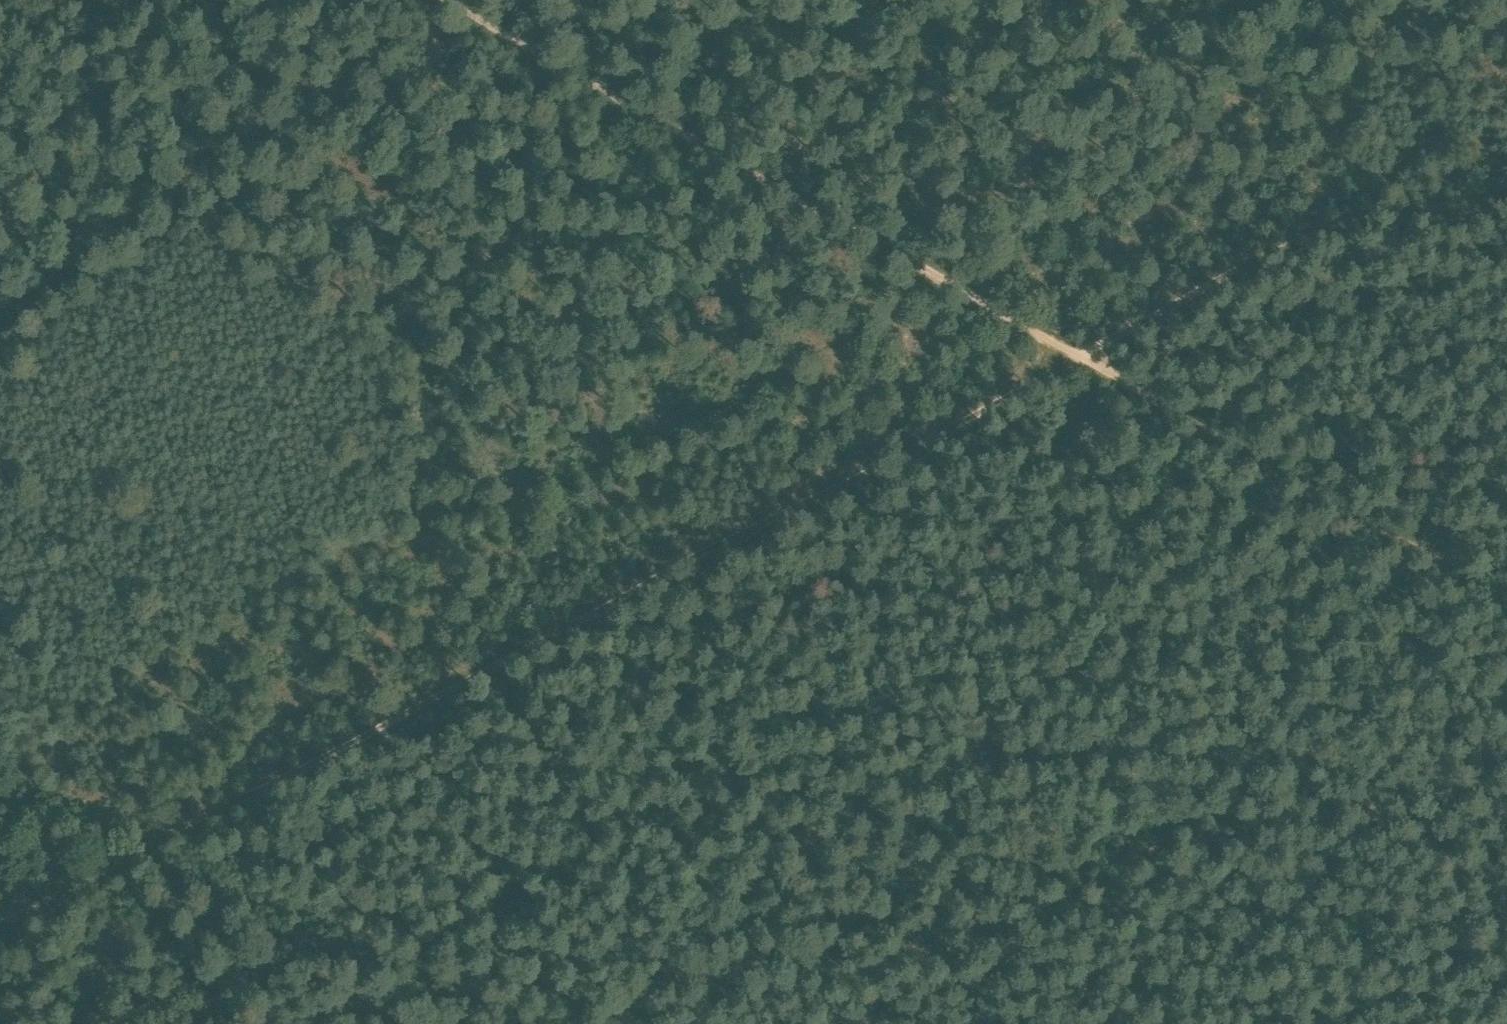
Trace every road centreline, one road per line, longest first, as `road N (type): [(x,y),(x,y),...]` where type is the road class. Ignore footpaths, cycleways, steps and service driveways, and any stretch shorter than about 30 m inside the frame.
road 1 (track): [(0,926),(1304,236),(1382,217),(1506,203)]
road 2 (track): [(1506,597),(444,0)]

